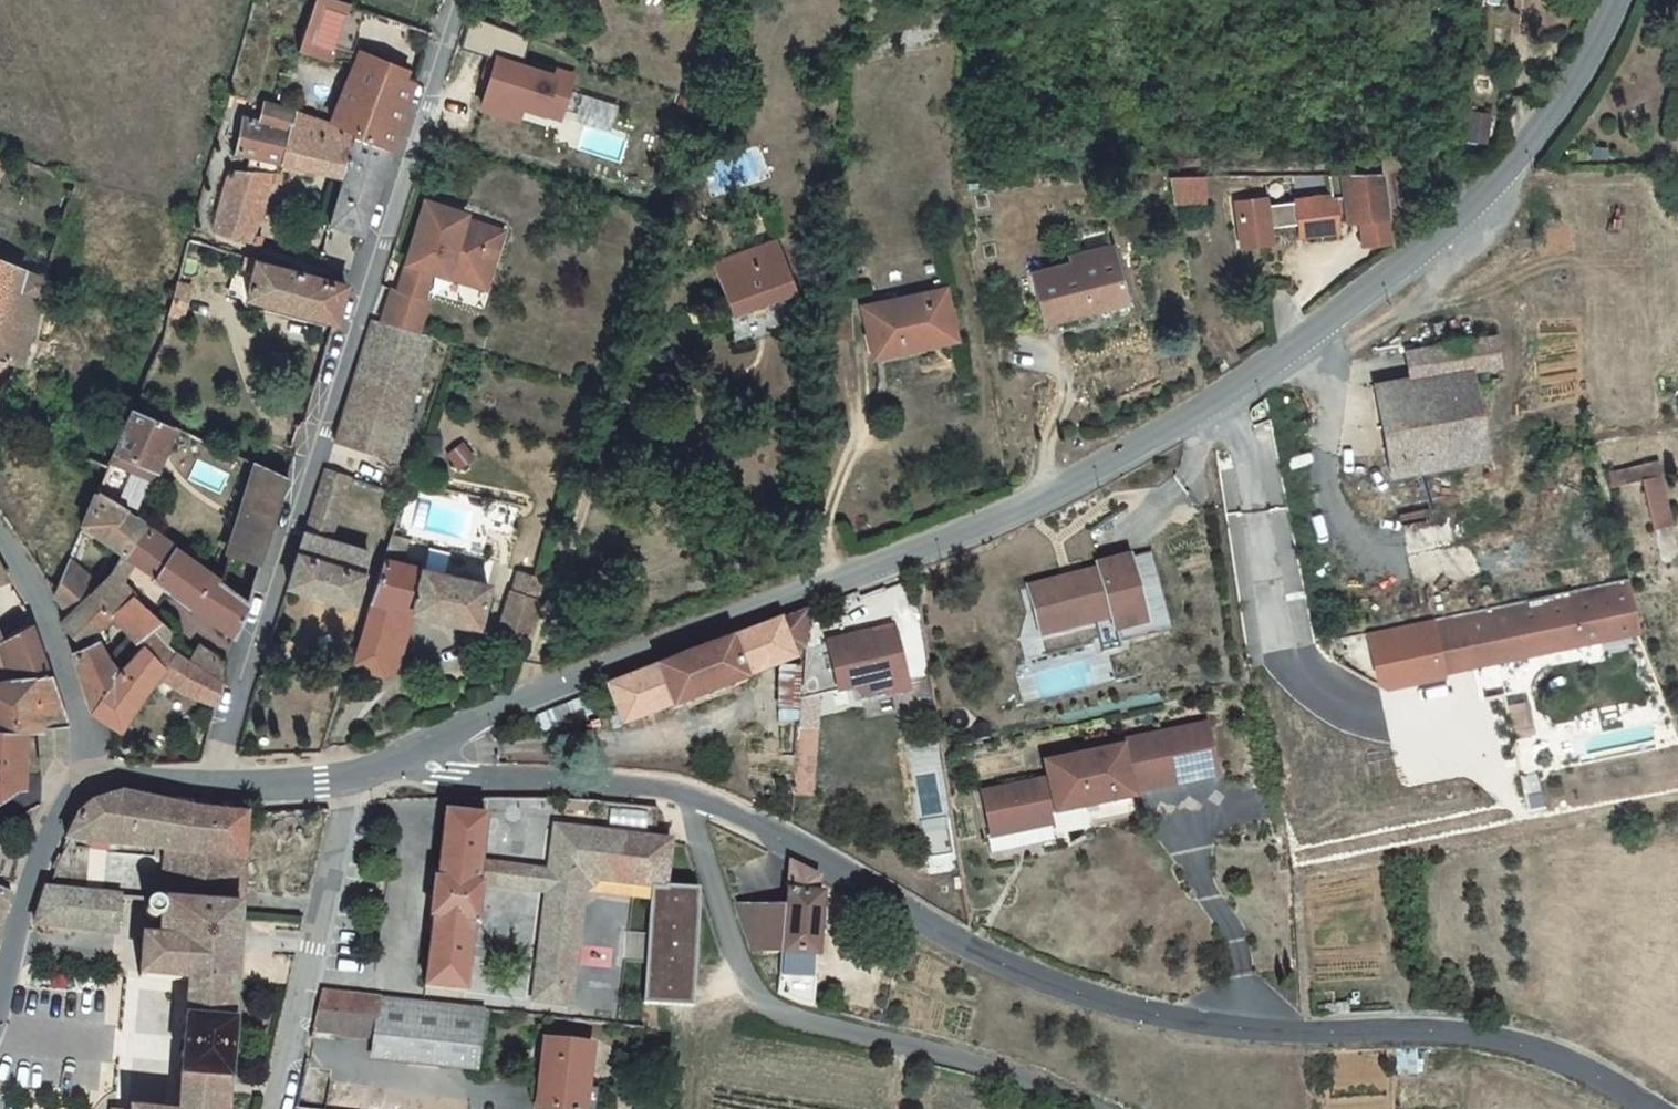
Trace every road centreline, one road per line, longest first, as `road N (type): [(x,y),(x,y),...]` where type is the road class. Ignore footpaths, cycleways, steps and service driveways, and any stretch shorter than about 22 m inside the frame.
road 1 (tertiary): [(383,766),(1050,492),(1187,418),(1358,298),(1465,208),(1527,148),(1587,63),(1614,0)]
road 2 (tertiary): [(1651,1108),(1599,1076),(1524,1046),(1454,1032),(1253,1030),(1142,1012),(1002,964),(775,831),(690,795)]
road 3 (unclassified): [(206,785),(321,446),(452,0)]
road 4 (unclassified): [(690,795),(741,971),(761,1004),(1004,1072),(1092,1108)]
road 5 (residential): [(348,779),(278,1108)]
road 6 (tertiary): [(690,795),(636,782),(445,780),(383,766)]
road 7 (tertiary): [(95,780),(38,611),(0,547)]
road 8 (tertiary): [(72,788),(51,823),(0,994)]
road 9 (tertiary): [(348,779),(206,785)]

